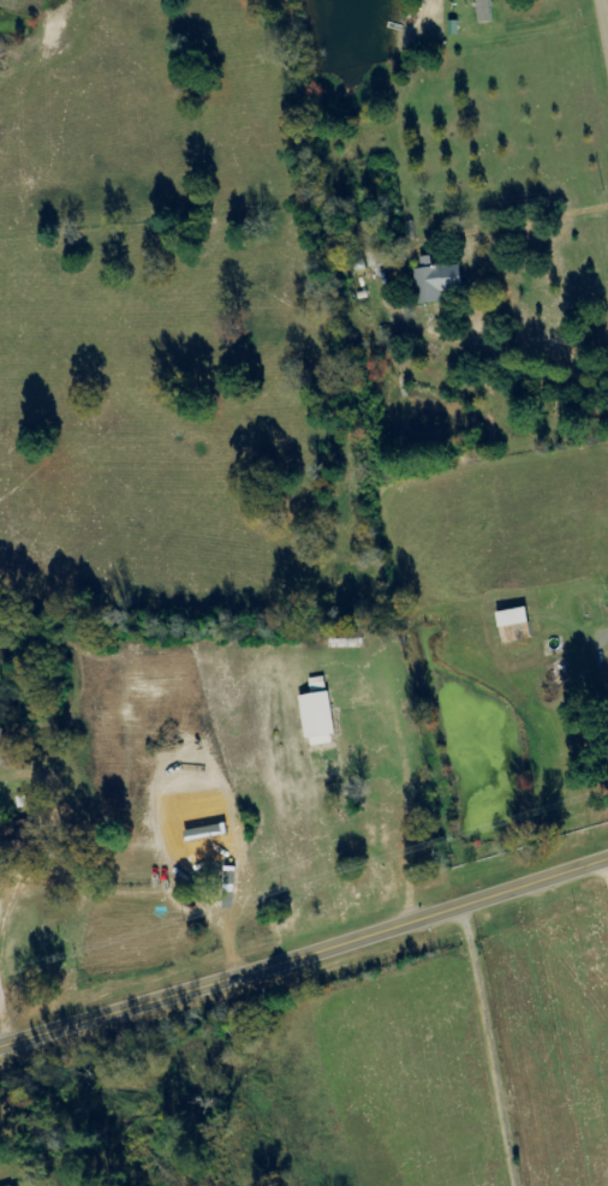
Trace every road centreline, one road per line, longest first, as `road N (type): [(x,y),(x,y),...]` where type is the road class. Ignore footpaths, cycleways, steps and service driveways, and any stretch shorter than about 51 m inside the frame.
road 1 (tertiary): [(0,1044),(335,948),(607,858)]

